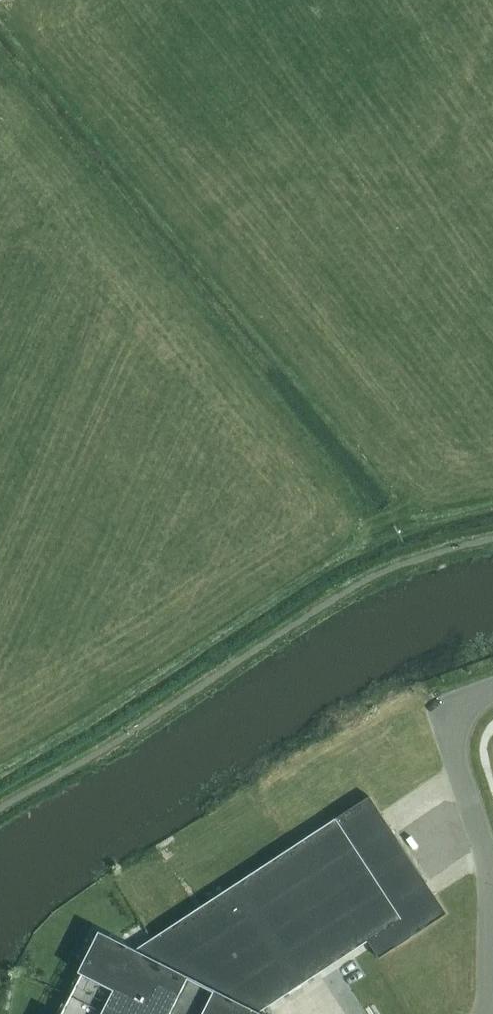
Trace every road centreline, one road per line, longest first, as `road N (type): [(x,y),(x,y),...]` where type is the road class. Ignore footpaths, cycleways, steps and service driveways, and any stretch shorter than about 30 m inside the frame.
road 1 (unclassified): [(488,1013),(485,852),(452,751),(455,719),(492,692)]

